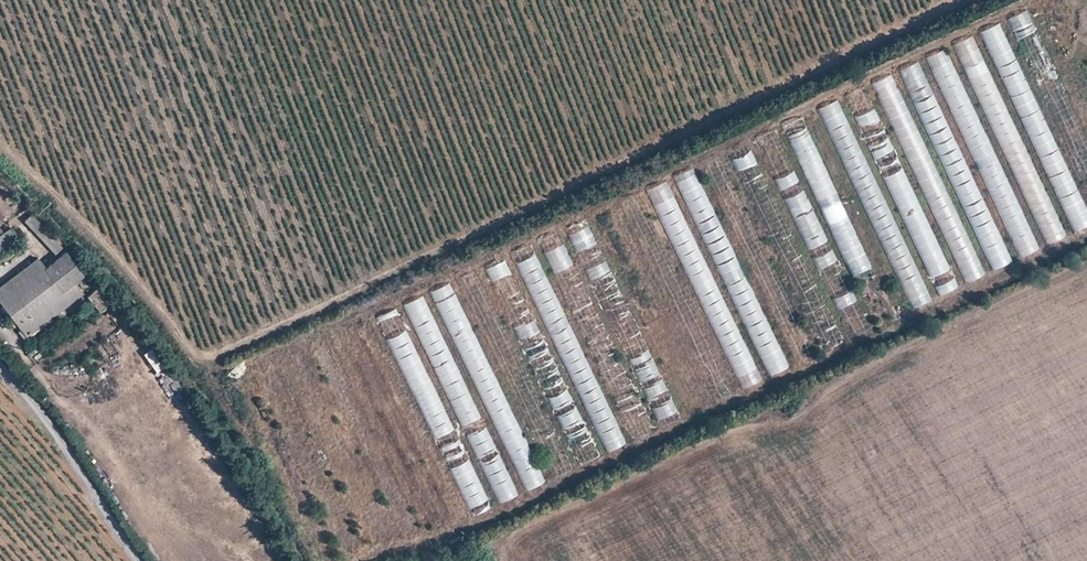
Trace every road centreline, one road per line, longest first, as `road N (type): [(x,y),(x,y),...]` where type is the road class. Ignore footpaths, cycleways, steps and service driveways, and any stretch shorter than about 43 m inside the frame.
road 1 (unclassified): [(0,363),(140,560)]

